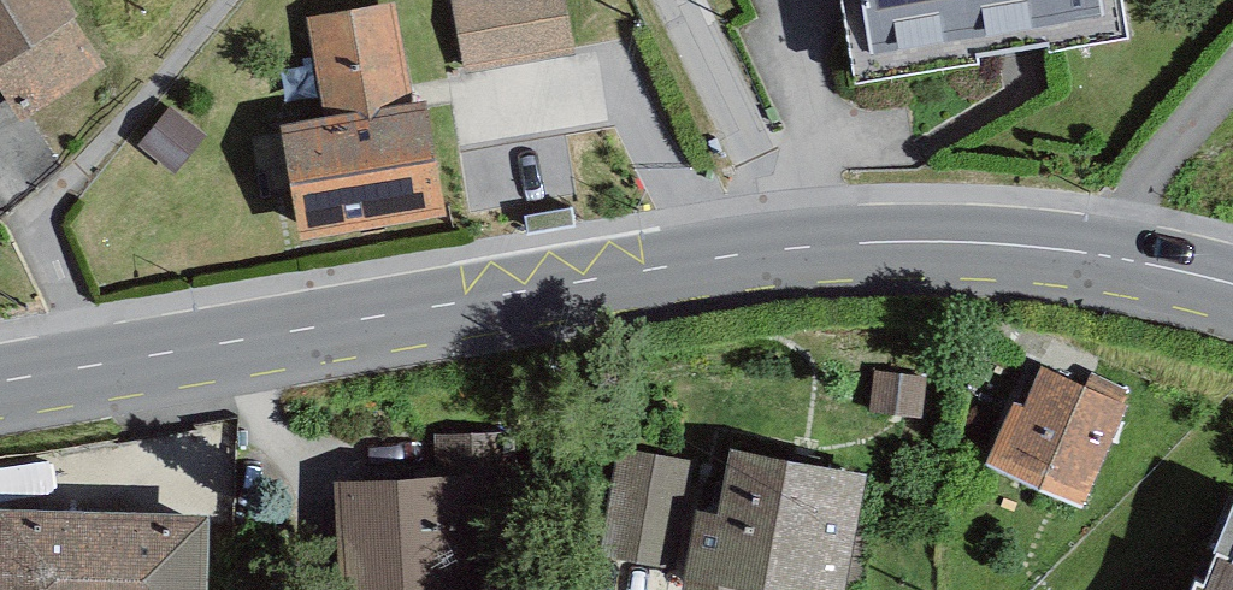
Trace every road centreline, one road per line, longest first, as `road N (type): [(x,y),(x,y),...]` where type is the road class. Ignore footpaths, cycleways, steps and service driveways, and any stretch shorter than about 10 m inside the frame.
road 1 (tertiary): [(0,385),(859,246),(977,242),(1086,253)]
road 2 (residential): [(1086,253),(1232,86)]
road 3 (residential): [(777,190),(682,0)]
road 4 (tertiary): [(1086,253),(1232,296)]

